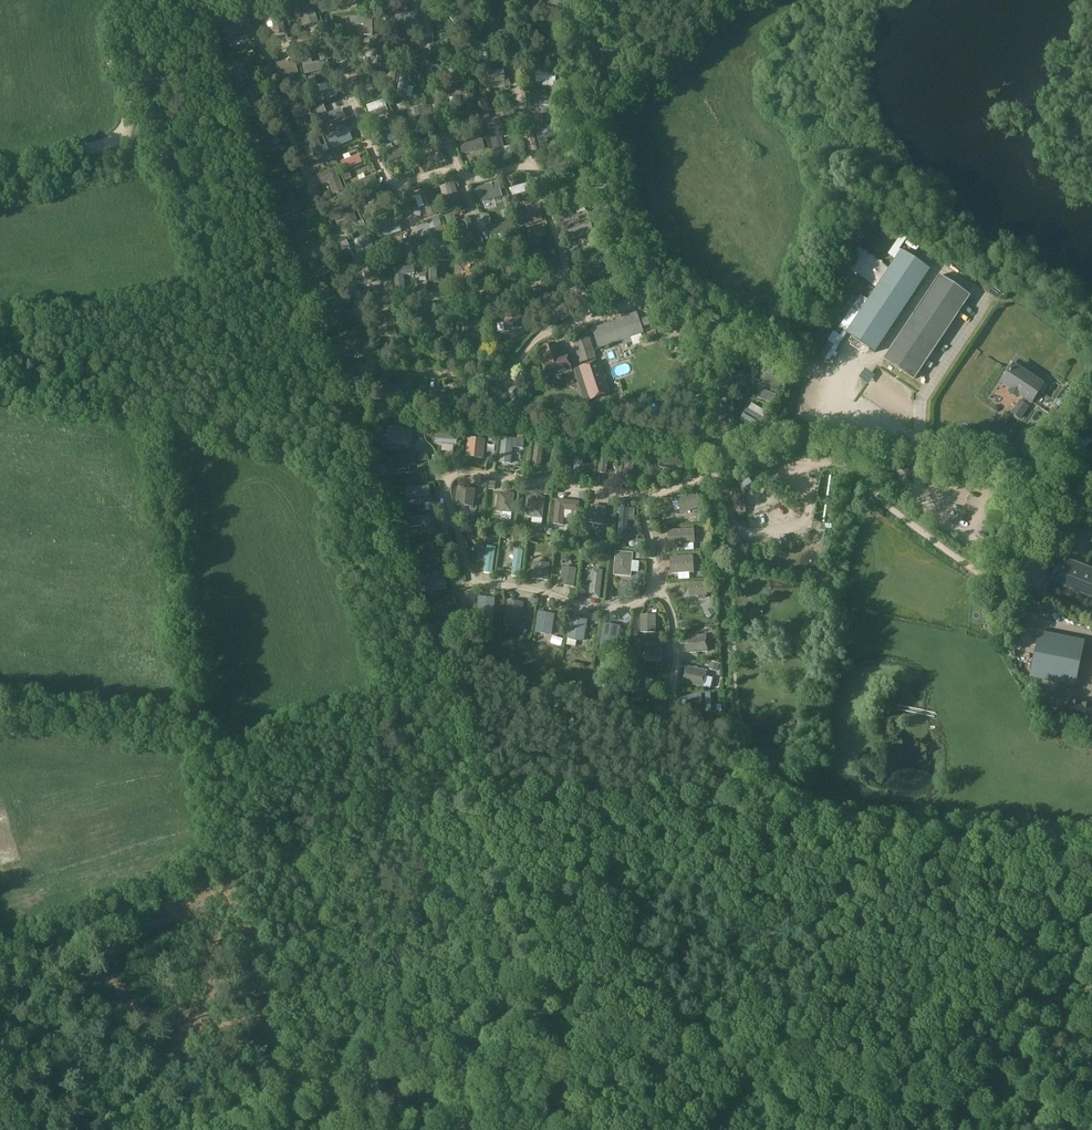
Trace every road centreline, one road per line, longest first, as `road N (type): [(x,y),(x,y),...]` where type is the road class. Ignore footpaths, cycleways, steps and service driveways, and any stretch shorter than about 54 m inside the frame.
road 1 (track): [(716,466),(644,498),(462,476),(444,493),(481,589),(522,586),(606,603),(641,598),(655,568),(650,527)]
road 2 (track): [(1010,1100),(575,1036)]
road 3 (track): [(551,1026),(487,1009),(139,1129)]
road 4 (unclassified): [(0,165),(109,141),(121,128),(125,104),(106,54),(106,29),(116,11),(140,0)]
road 5 (secondary): [(953,1129),(1091,957)]
road 6 (track): [(477,583),(470,629),(453,637),(449,658),(488,783)]
road 7 (track): [(635,294),(656,301),(707,345),(716,466)]
road 8 (track): [(635,294),(578,120)]
road 9 (track): [(578,120),(578,0)]

